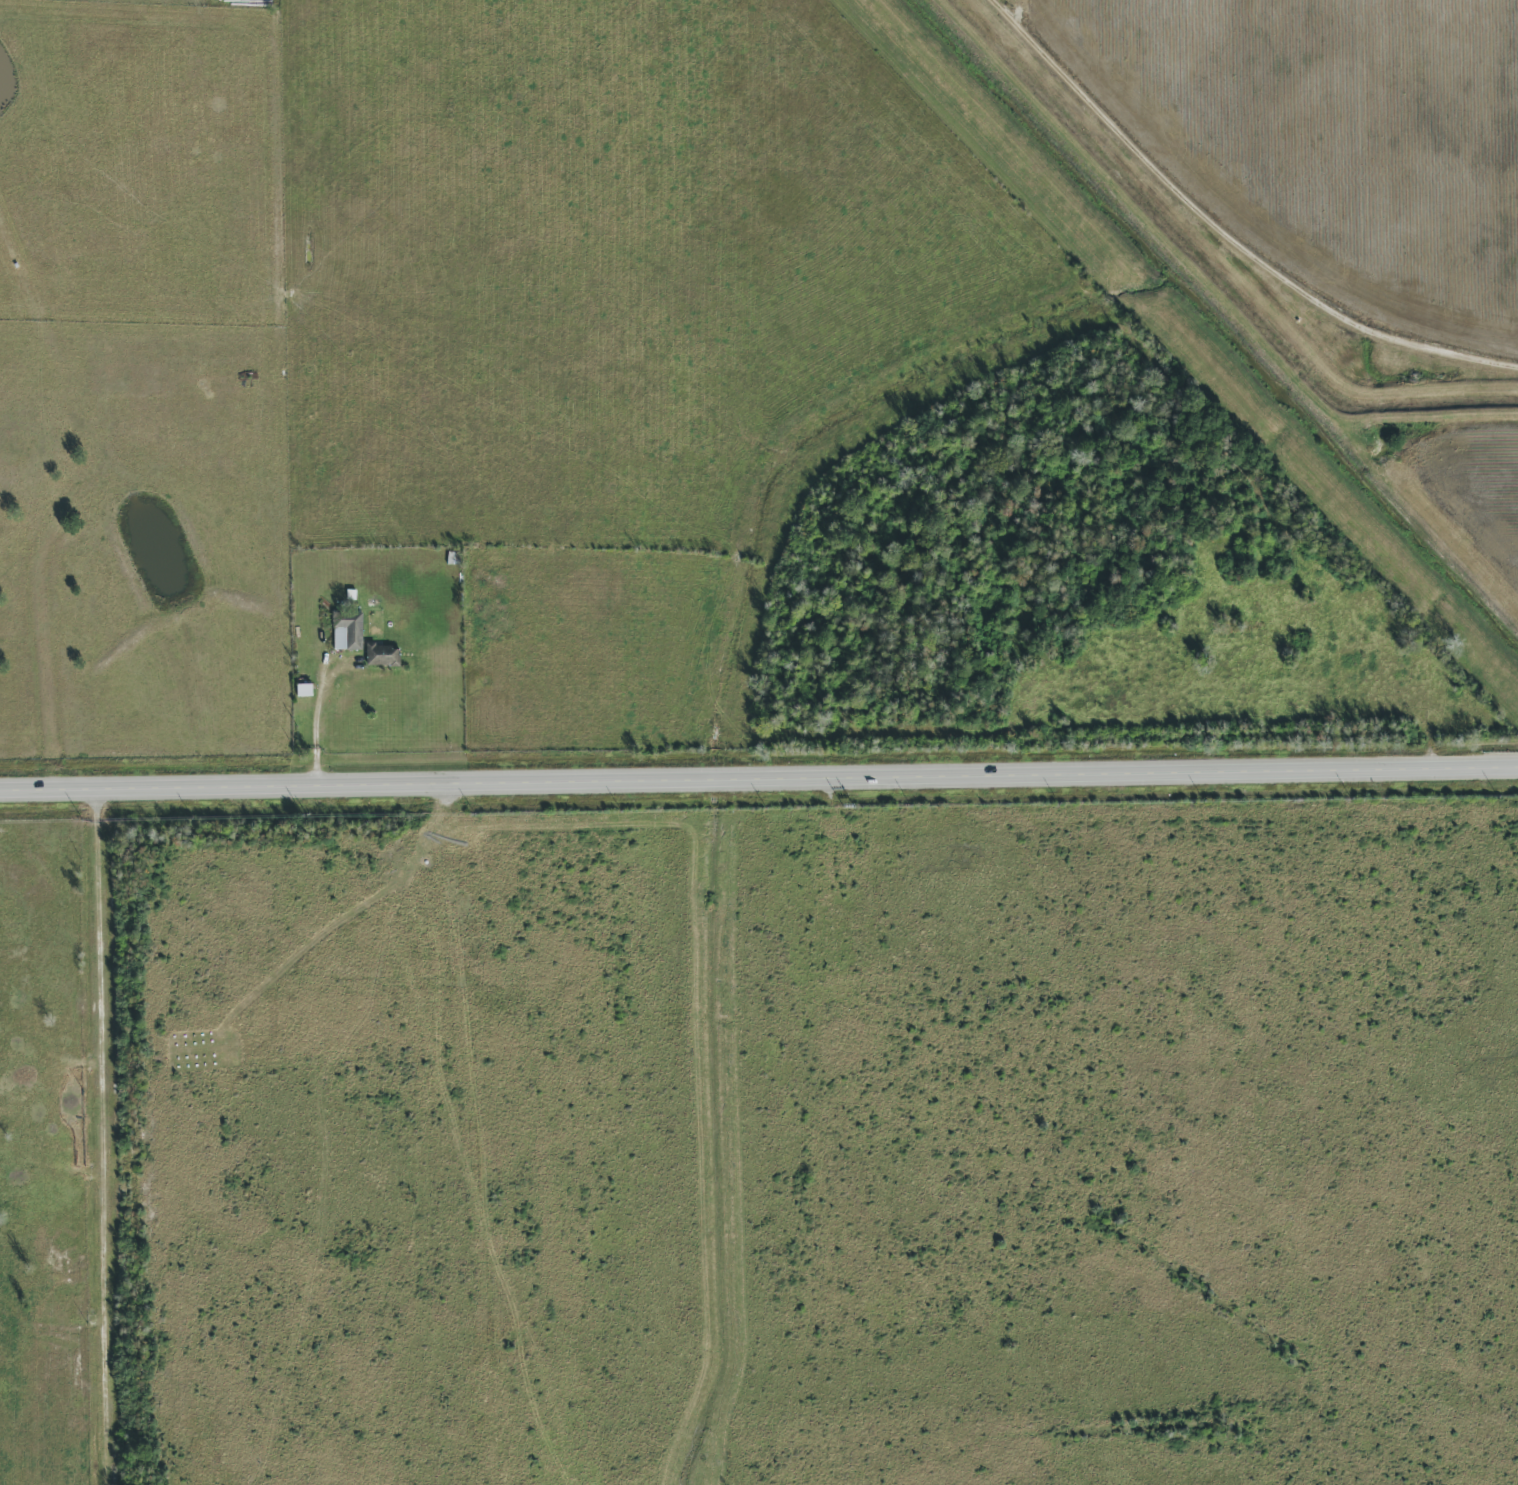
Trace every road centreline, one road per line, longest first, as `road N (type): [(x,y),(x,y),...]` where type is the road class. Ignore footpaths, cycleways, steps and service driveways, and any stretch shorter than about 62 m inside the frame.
road 1 (secondary): [(0,794),(1517,767)]
road 2 (track): [(97,792),(111,1484)]
road 3 (track): [(1029,0),(1030,49),(1340,381),(1374,399),(1517,393)]

